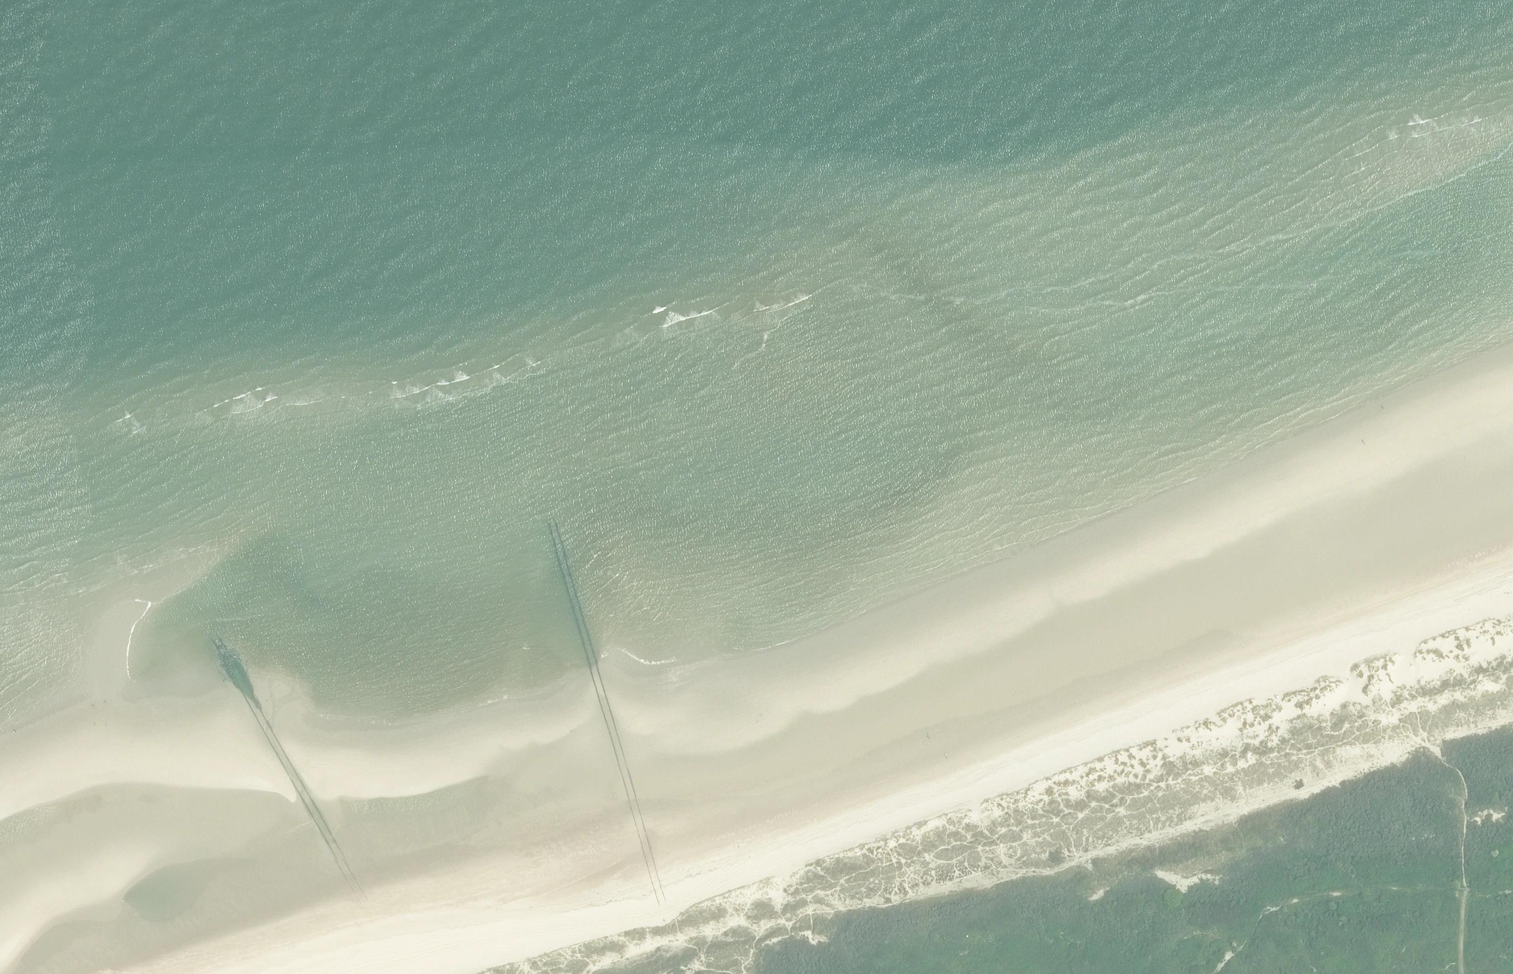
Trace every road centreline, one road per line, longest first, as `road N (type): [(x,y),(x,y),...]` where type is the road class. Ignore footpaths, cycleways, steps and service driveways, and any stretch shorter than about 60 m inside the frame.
road 1 (track): [(1463,973),(1468,783),(1397,702)]

